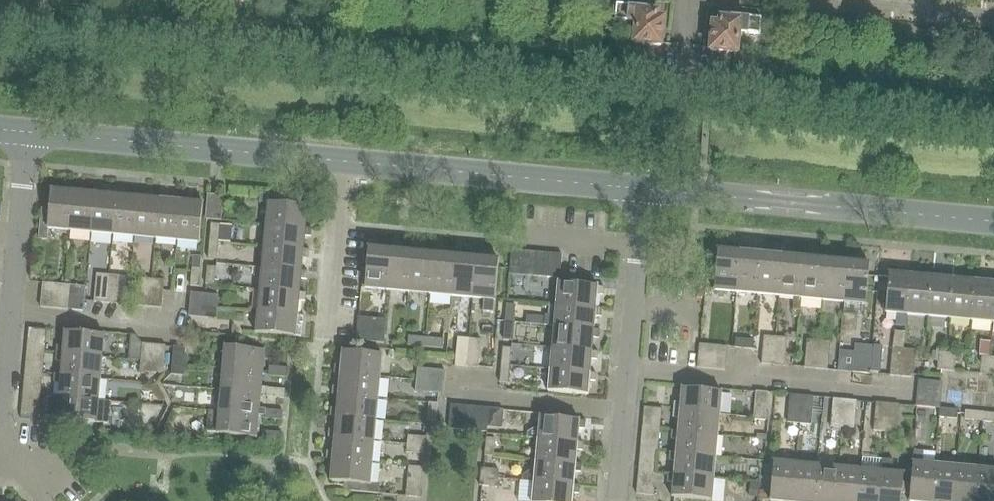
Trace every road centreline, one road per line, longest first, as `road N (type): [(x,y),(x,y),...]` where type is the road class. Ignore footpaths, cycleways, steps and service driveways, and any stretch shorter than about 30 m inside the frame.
road 1 (unclassified): [(993,116),(0,24)]
road 2 (tertiary): [(993,221),(645,188)]
road 3 (tertiary): [(341,160),(27,132)]
road 4 (residential): [(616,500),(645,188)]
road 5 (tertiary): [(645,188),(341,160)]
road 6 (residential): [(0,428),(27,132)]
road 7 (residential): [(341,160),(325,329)]

